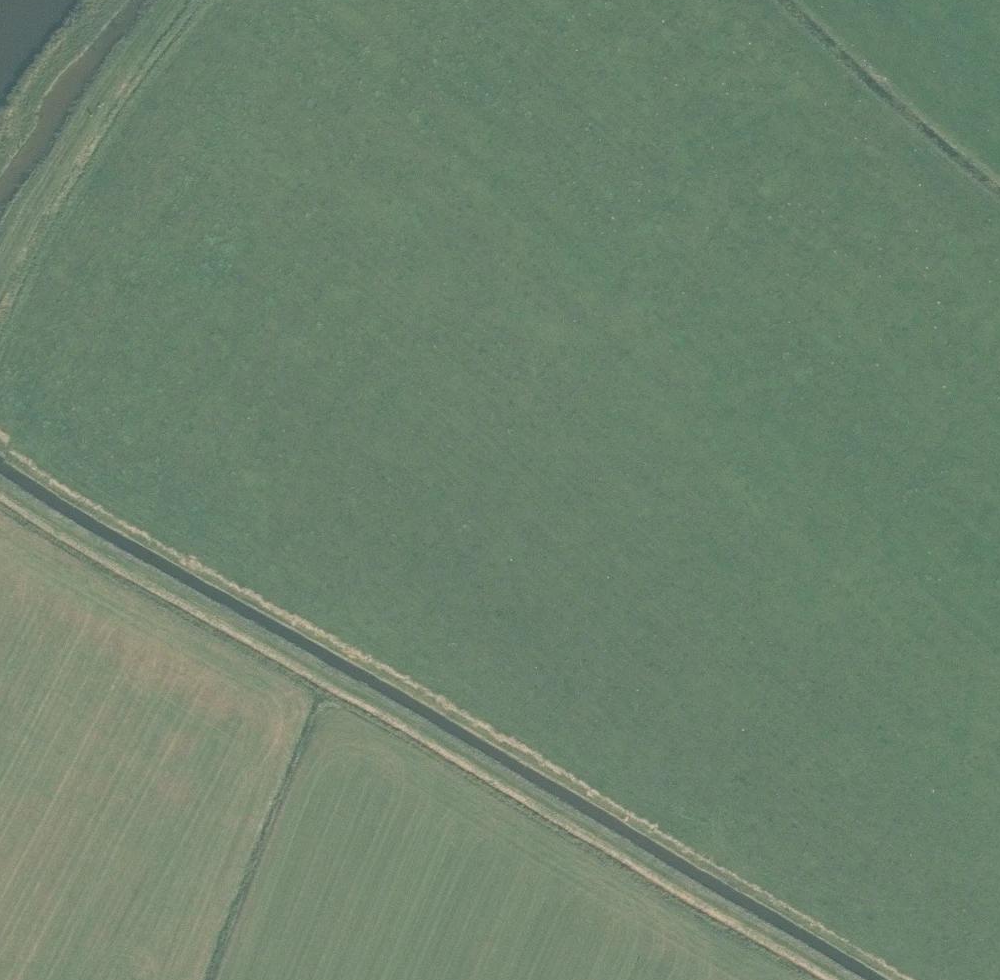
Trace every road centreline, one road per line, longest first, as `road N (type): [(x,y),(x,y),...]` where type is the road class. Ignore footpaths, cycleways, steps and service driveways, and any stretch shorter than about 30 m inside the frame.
road 1 (track): [(0,284),(84,129),(183,0)]

